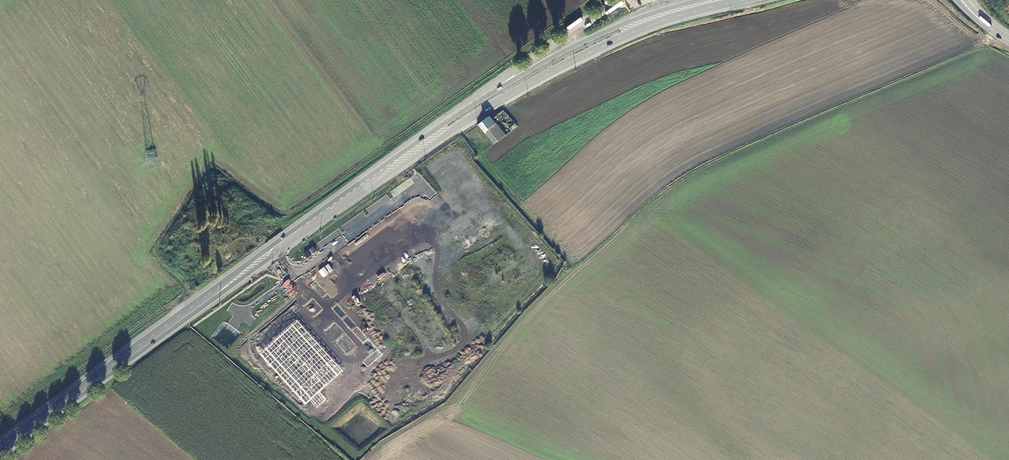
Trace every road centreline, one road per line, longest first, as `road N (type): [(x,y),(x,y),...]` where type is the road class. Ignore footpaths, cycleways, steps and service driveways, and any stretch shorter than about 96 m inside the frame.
road 1 (primary): [(228,286),(517,90),(649,25),(741,0)]
road 2 (primary): [(470,106),(251,261),(228,286)]
road 3 (primary): [(228,286),(0,452)]
road 4 (primary): [(699,0),(563,51),(470,106)]
road 5 (unclassified): [(585,24),(470,106)]

